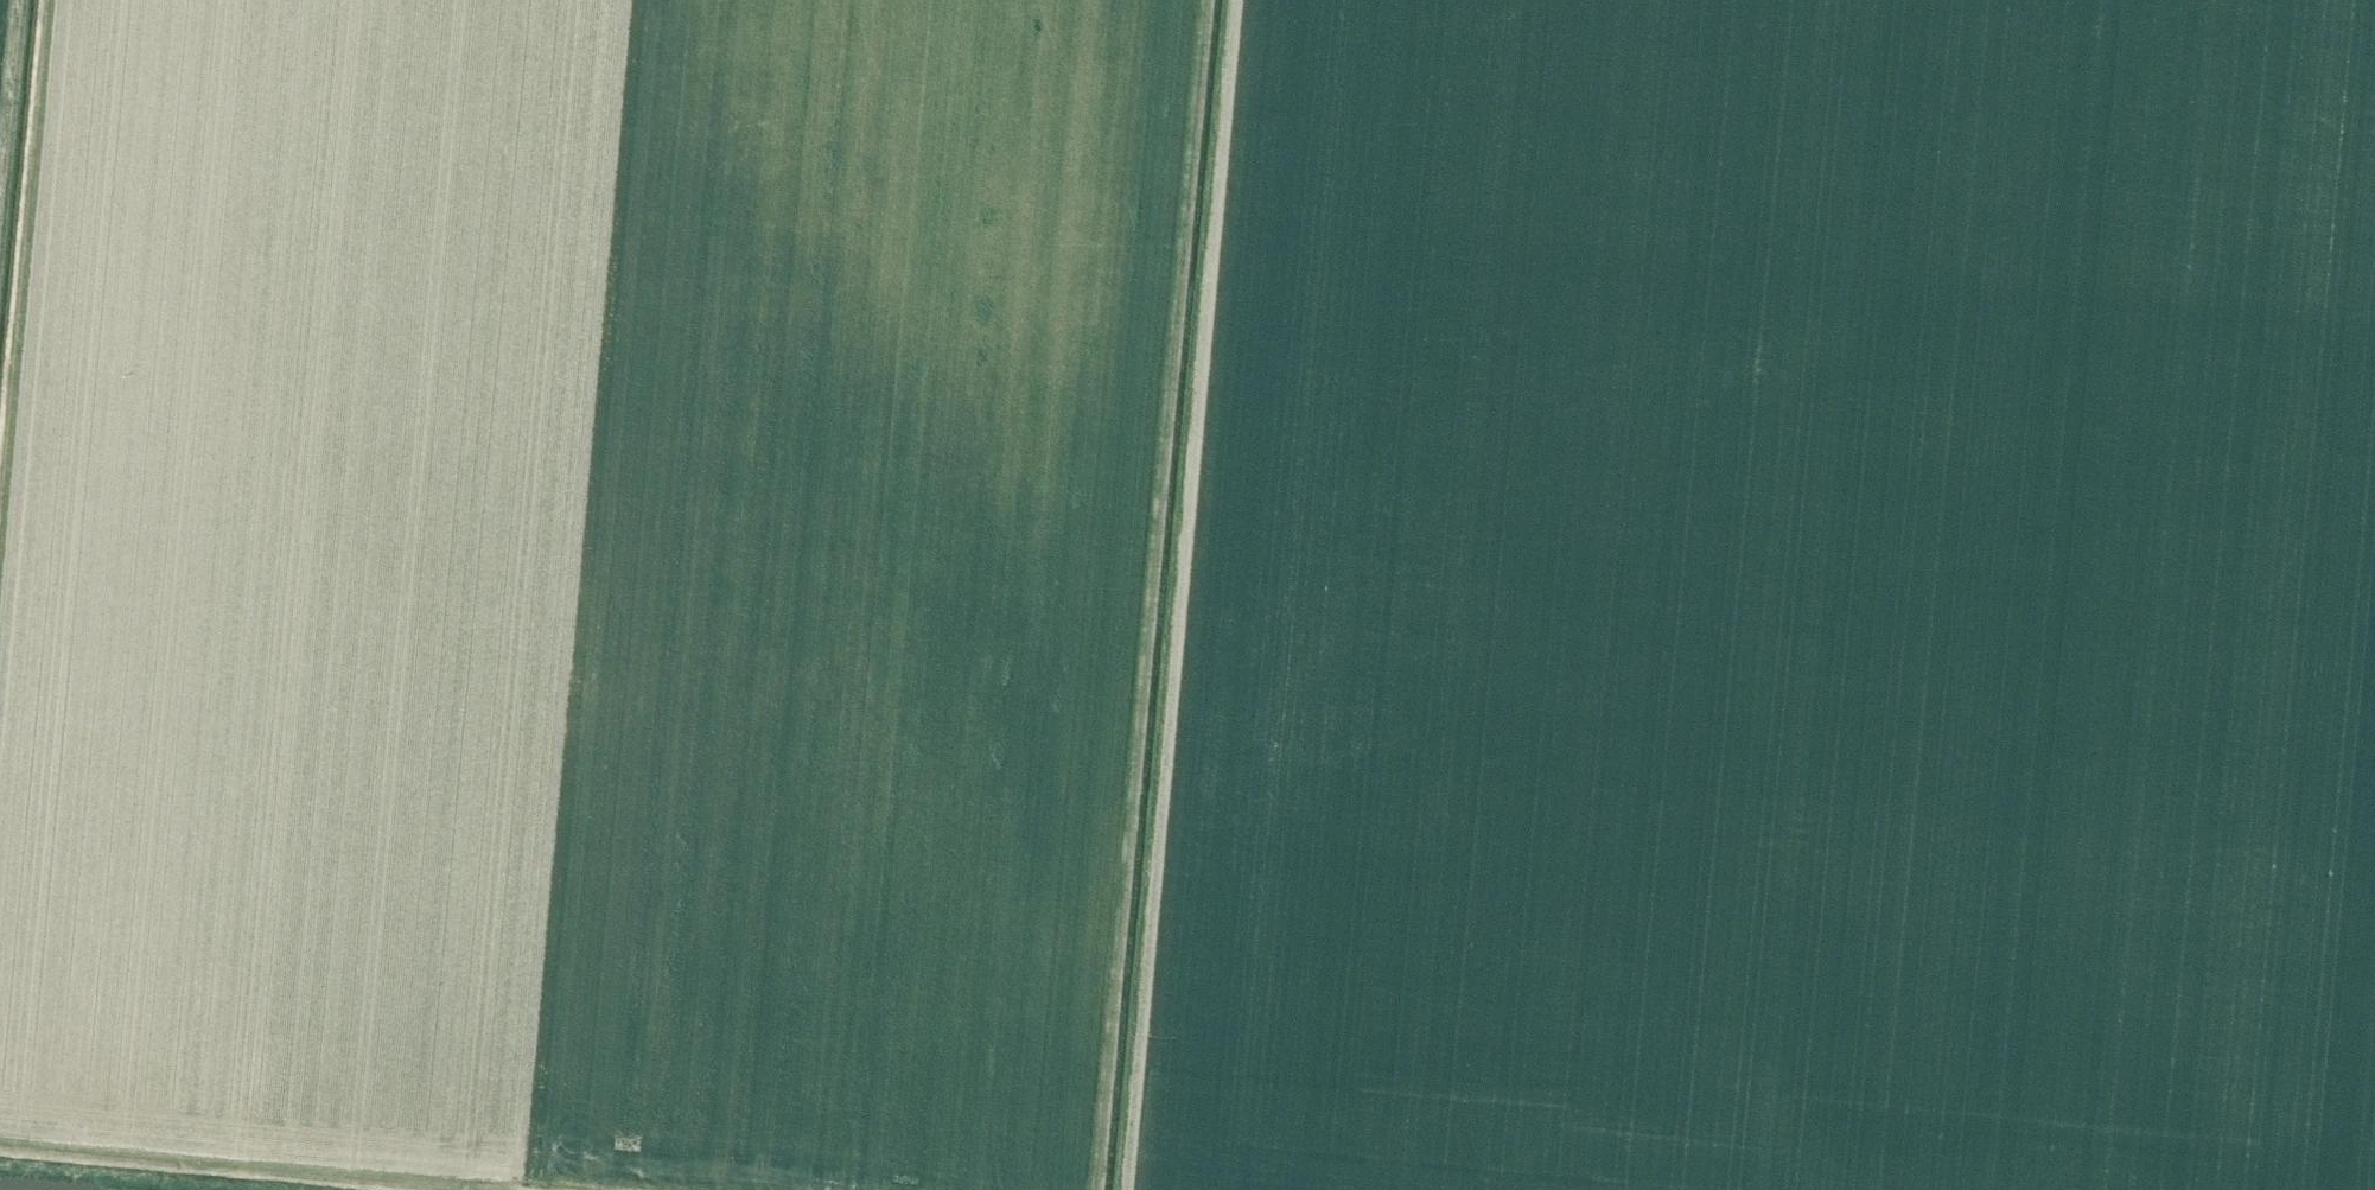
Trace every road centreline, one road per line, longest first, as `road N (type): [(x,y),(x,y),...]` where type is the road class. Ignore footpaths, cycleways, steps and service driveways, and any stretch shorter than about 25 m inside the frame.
road 1 (track): [(1137,1189),(1243,0)]
road 2 (track): [(0,1138),(494,1189)]
road 3 (track): [(14,0),(0,145)]

